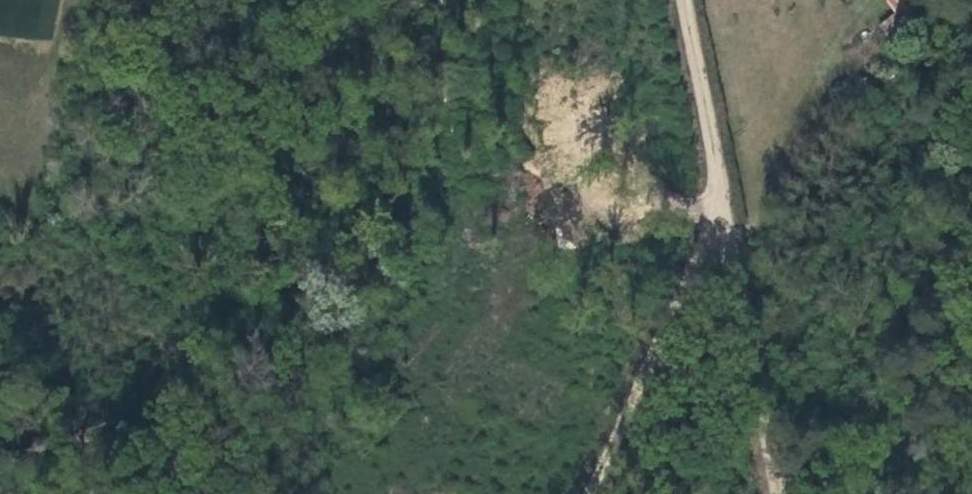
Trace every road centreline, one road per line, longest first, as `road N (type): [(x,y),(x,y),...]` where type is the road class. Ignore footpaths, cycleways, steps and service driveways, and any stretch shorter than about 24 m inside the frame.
road 1 (track): [(778,493),(683,0)]
road 2 (track): [(720,204),(584,493)]

